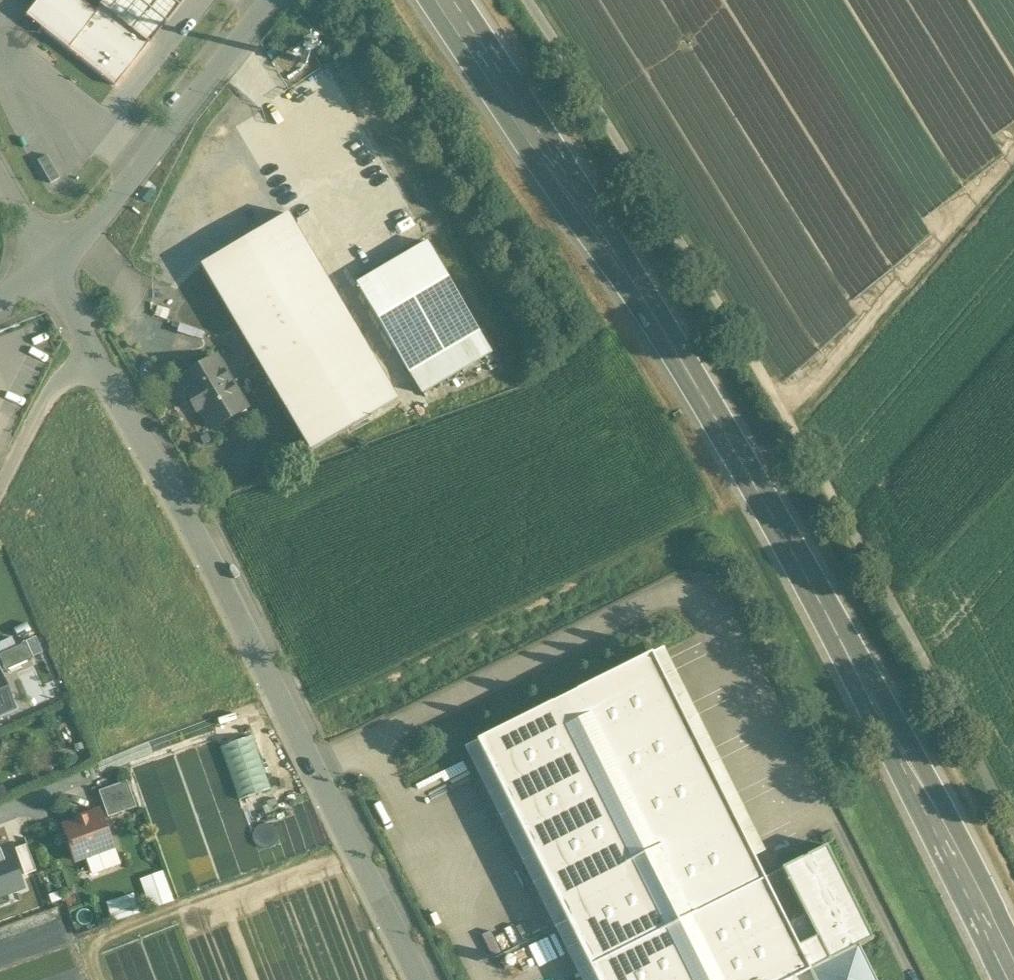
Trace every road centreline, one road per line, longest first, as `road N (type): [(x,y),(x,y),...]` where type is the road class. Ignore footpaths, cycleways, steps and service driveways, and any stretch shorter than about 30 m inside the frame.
road 1 (secondary): [(444,0),(608,243),(818,594),(1012,979)]
road 2 (track): [(1013,832),(784,412),(526,0)]
road 3 (unclassified): [(427,979),(216,562),(95,359)]
road 4 (unclassified): [(49,276),(272,0)]
road 5 (residential): [(0,487),(48,392),(95,359)]

